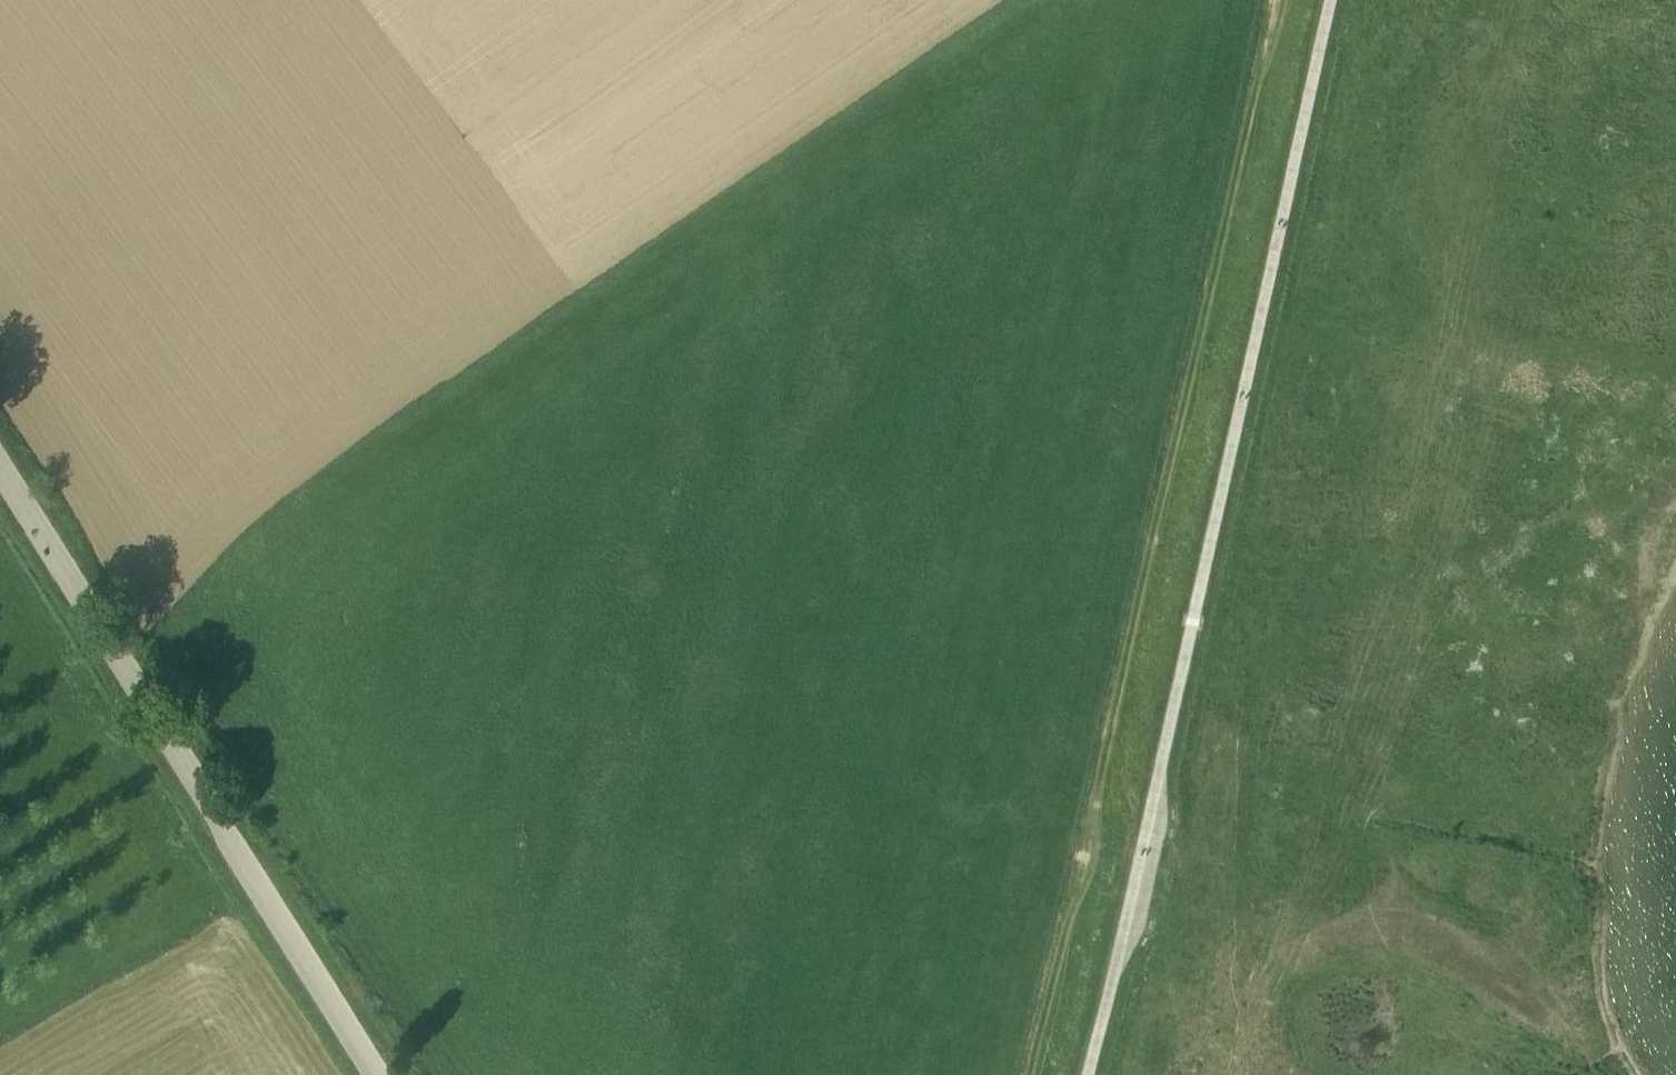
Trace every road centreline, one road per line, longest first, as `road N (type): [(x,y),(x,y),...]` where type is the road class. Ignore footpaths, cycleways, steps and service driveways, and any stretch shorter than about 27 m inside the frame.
road 1 (track): [(1270,0),(1031,1074)]
road 2 (unclassified): [(0,462),(383,1074)]

